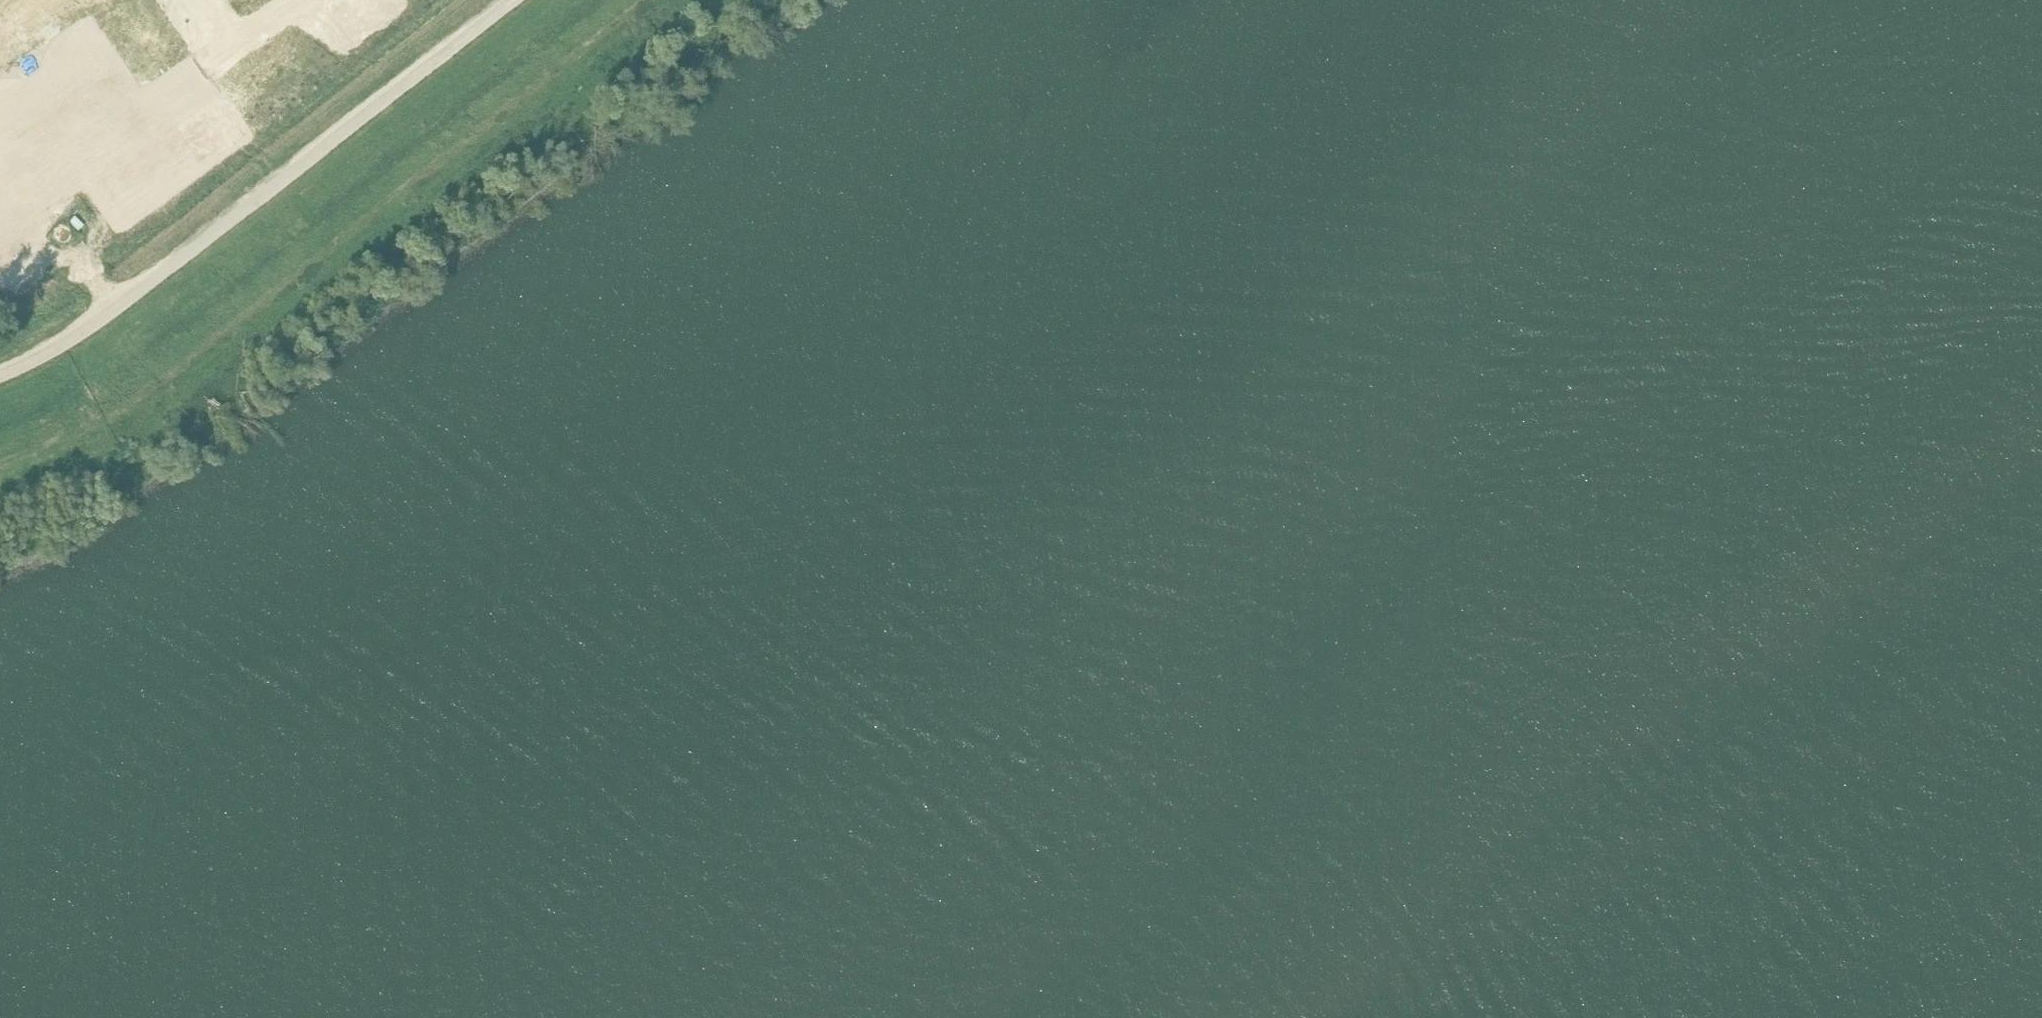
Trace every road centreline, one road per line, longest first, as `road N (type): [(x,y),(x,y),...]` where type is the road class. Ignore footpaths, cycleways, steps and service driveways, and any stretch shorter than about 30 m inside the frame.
road 1 (unclassified): [(0,380),(155,285),(520,0)]

